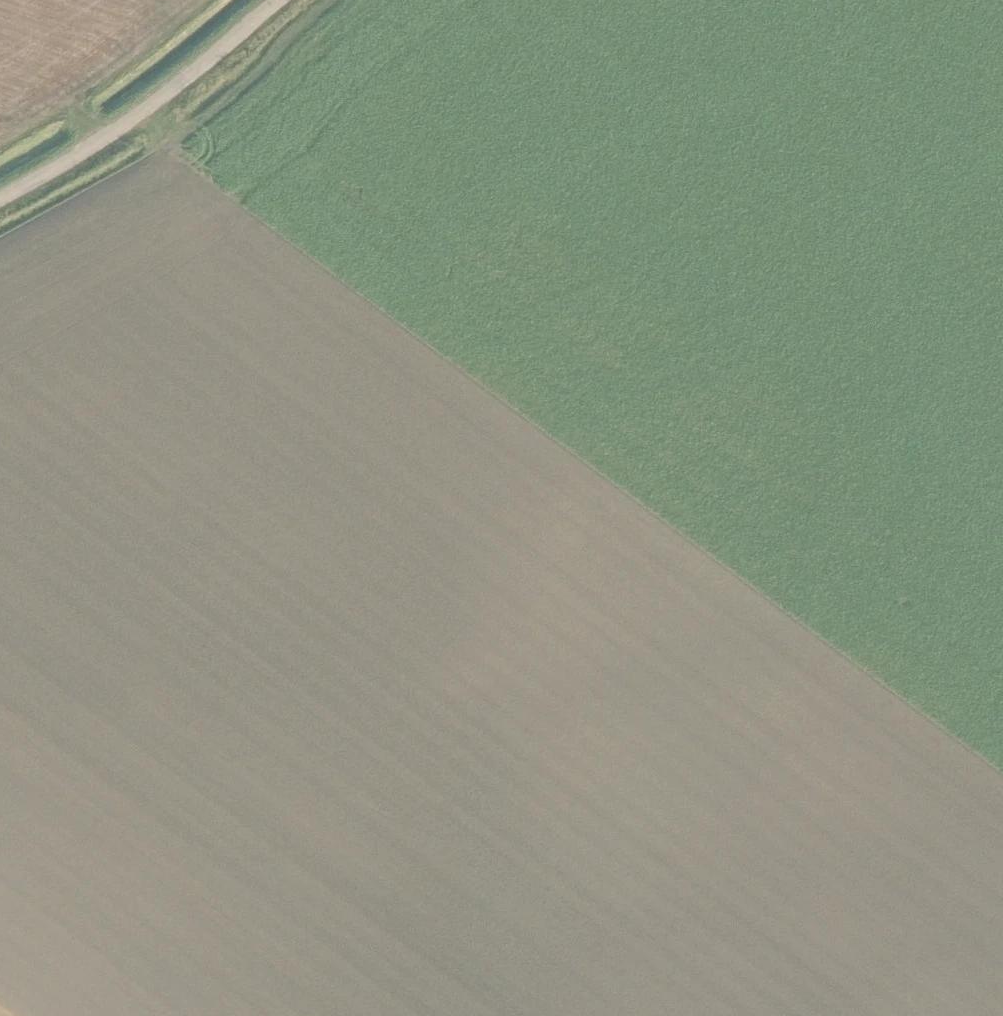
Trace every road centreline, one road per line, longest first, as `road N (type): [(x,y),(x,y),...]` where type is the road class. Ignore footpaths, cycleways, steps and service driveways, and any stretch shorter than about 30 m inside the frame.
road 1 (unclassified): [(0,198),(128,118),(279,0)]

